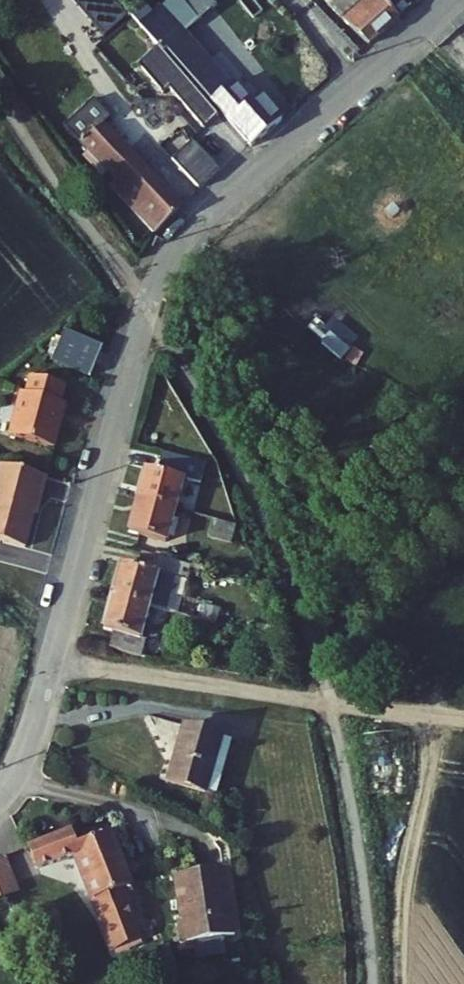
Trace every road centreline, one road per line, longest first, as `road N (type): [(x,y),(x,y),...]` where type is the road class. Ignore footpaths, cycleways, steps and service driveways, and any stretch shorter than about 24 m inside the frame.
road 1 (track): [(0,101),(190,352),(252,469),(330,703),(365,875),(375,983)]
road 2 (residential): [(452,0),(181,245),(126,396),(30,737),(0,795)]
road 3 (track): [(53,662),(463,719)]

